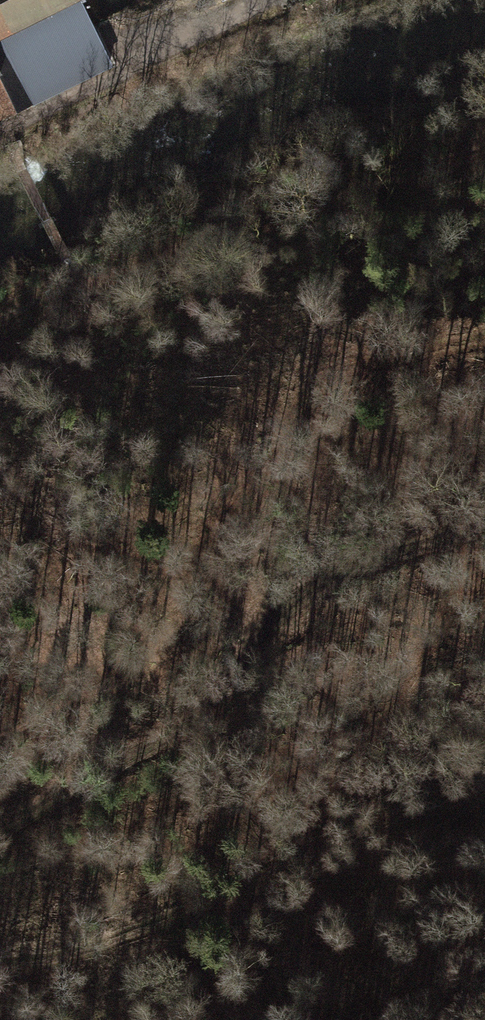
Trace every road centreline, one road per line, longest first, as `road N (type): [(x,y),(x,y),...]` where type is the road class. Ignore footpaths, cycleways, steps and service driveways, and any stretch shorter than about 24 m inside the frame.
road 1 (track): [(0,832),(189,722),(287,605),(372,555),(484,518)]
road 2 (track): [(0,967),(399,844),(484,799)]
road 3 (track): [(78,296),(395,175),(484,149)]
road 4 (track): [(81,122),(272,0)]

